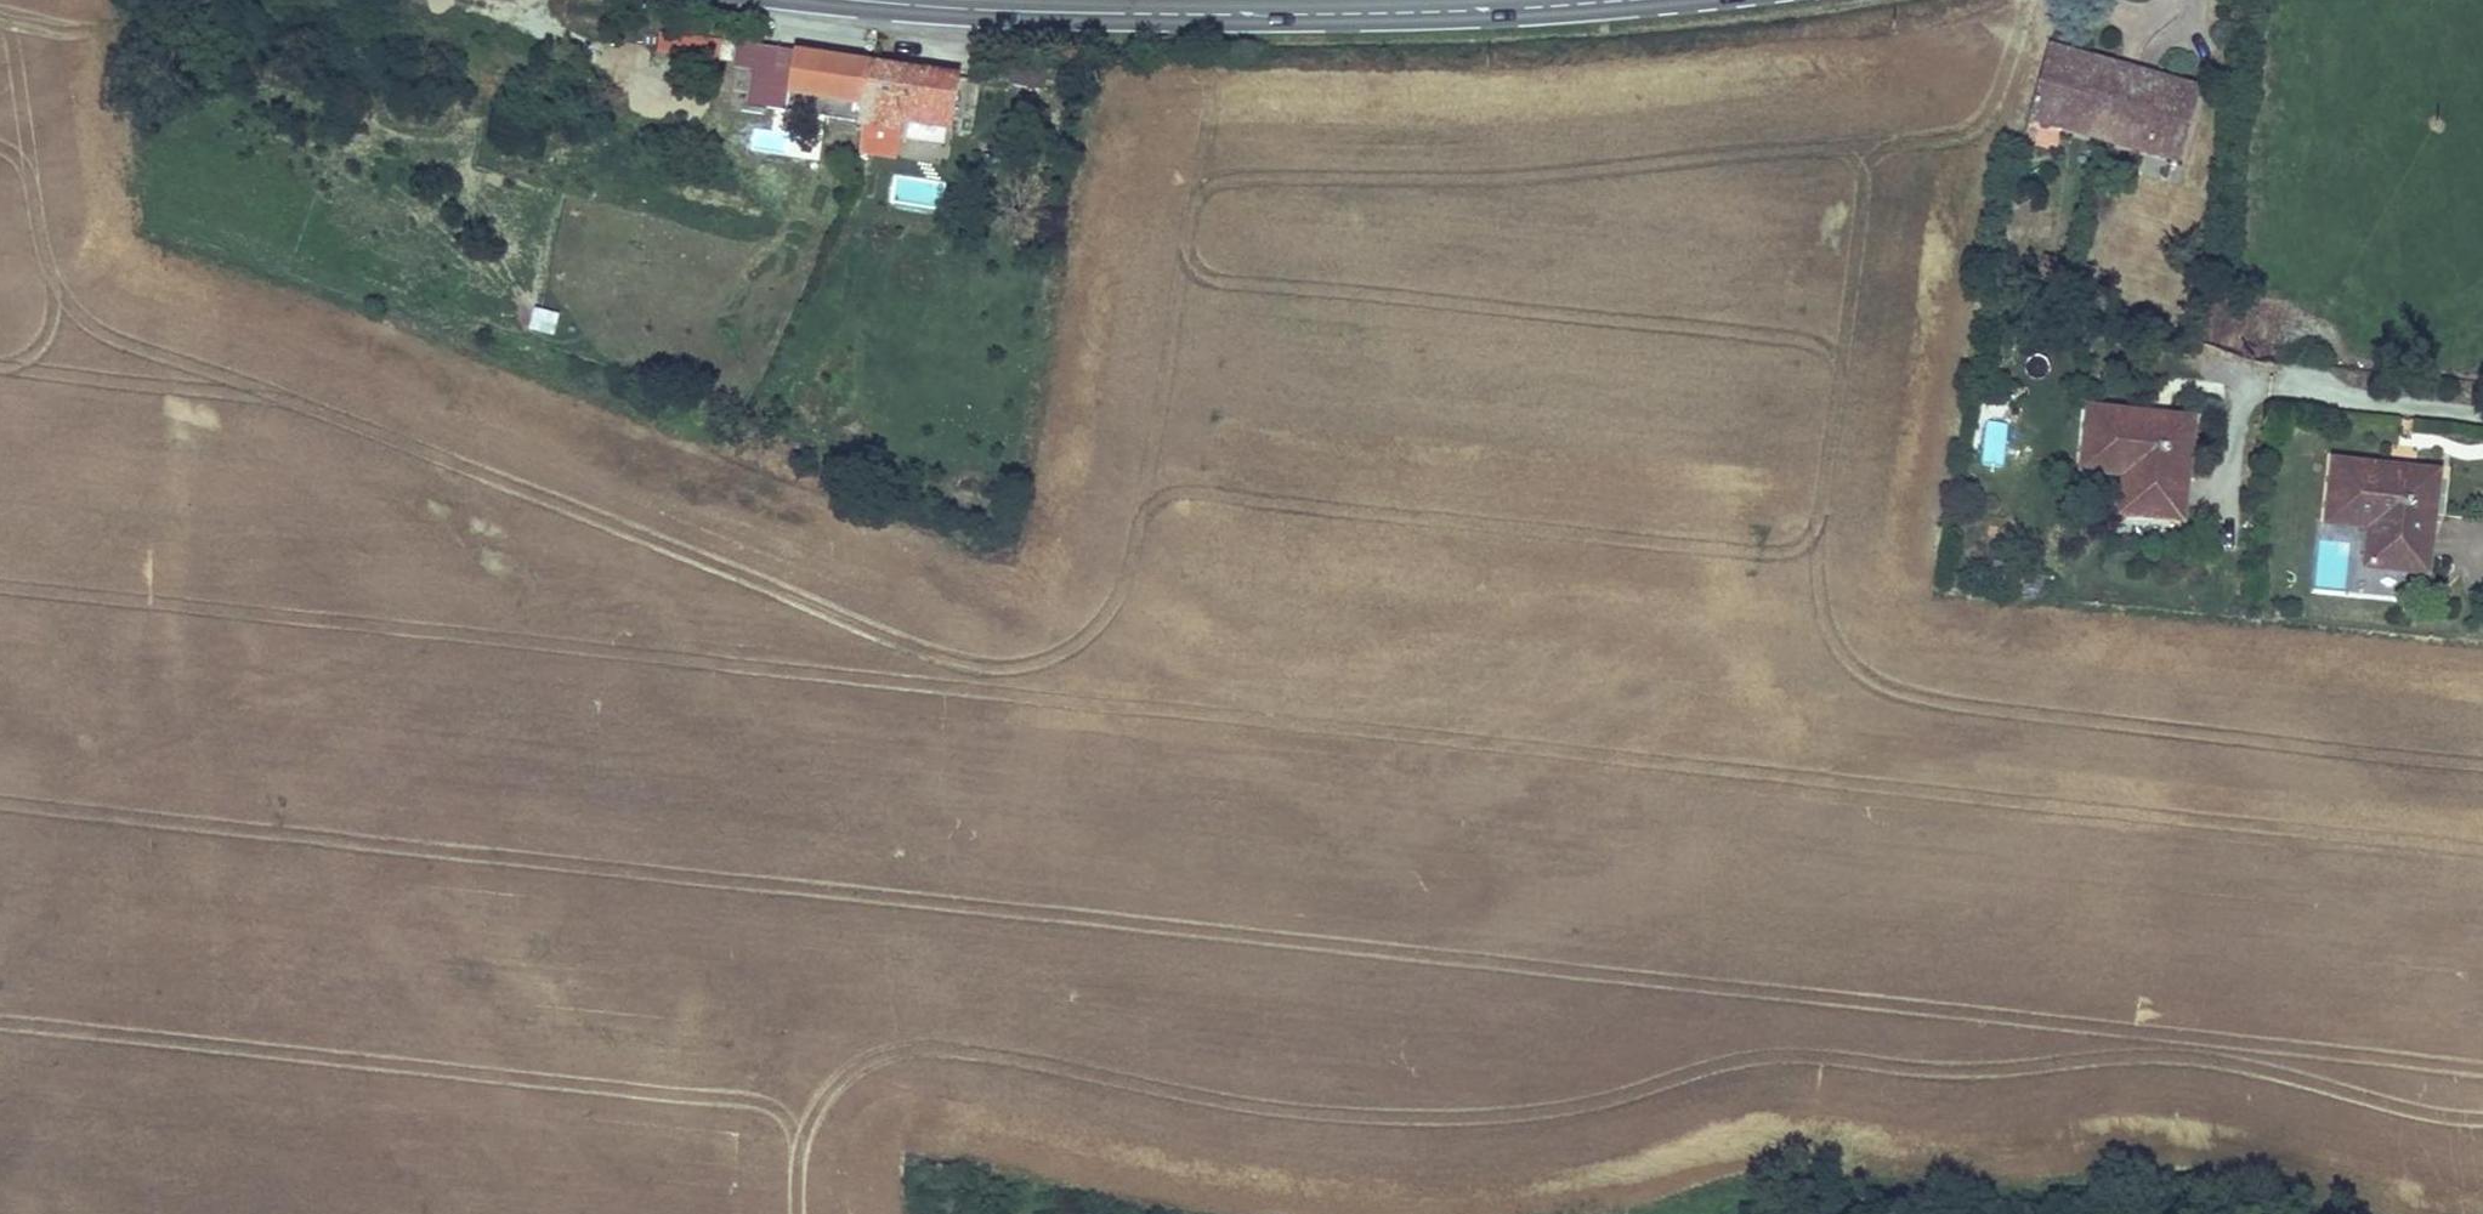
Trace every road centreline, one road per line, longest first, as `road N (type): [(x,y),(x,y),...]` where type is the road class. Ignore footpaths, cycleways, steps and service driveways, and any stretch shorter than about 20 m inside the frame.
road 1 (primary): [(830,0),(997,12),(1338,15),(1644,0)]

